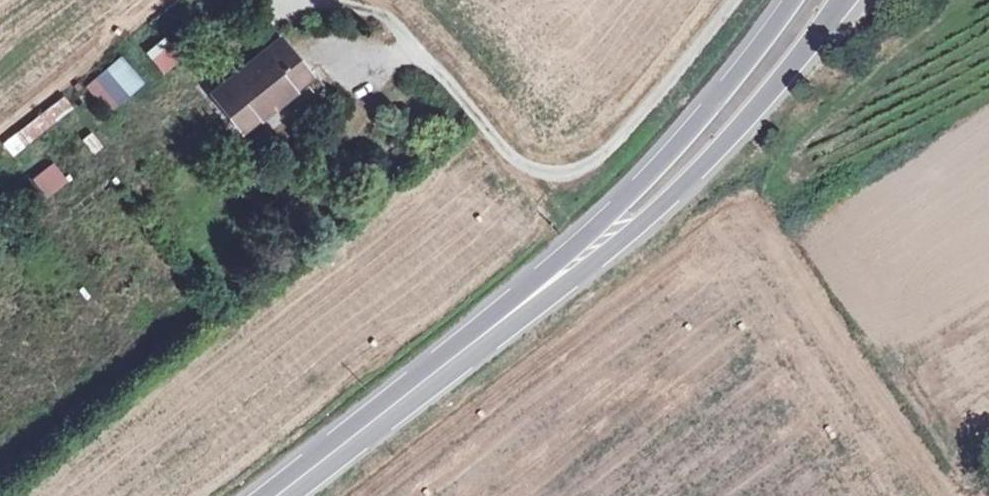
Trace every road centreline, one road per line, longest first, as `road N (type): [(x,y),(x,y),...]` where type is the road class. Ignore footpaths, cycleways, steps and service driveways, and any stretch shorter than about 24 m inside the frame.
road 1 (residential): [(408,43),(507,159),(551,176),(601,152),(729,0)]
road 2 (secondary): [(279,495),(613,237)]
road 3 (secondary): [(613,237),(705,167),(847,0)]
road 4 (secondary): [(791,0),(613,237)]

